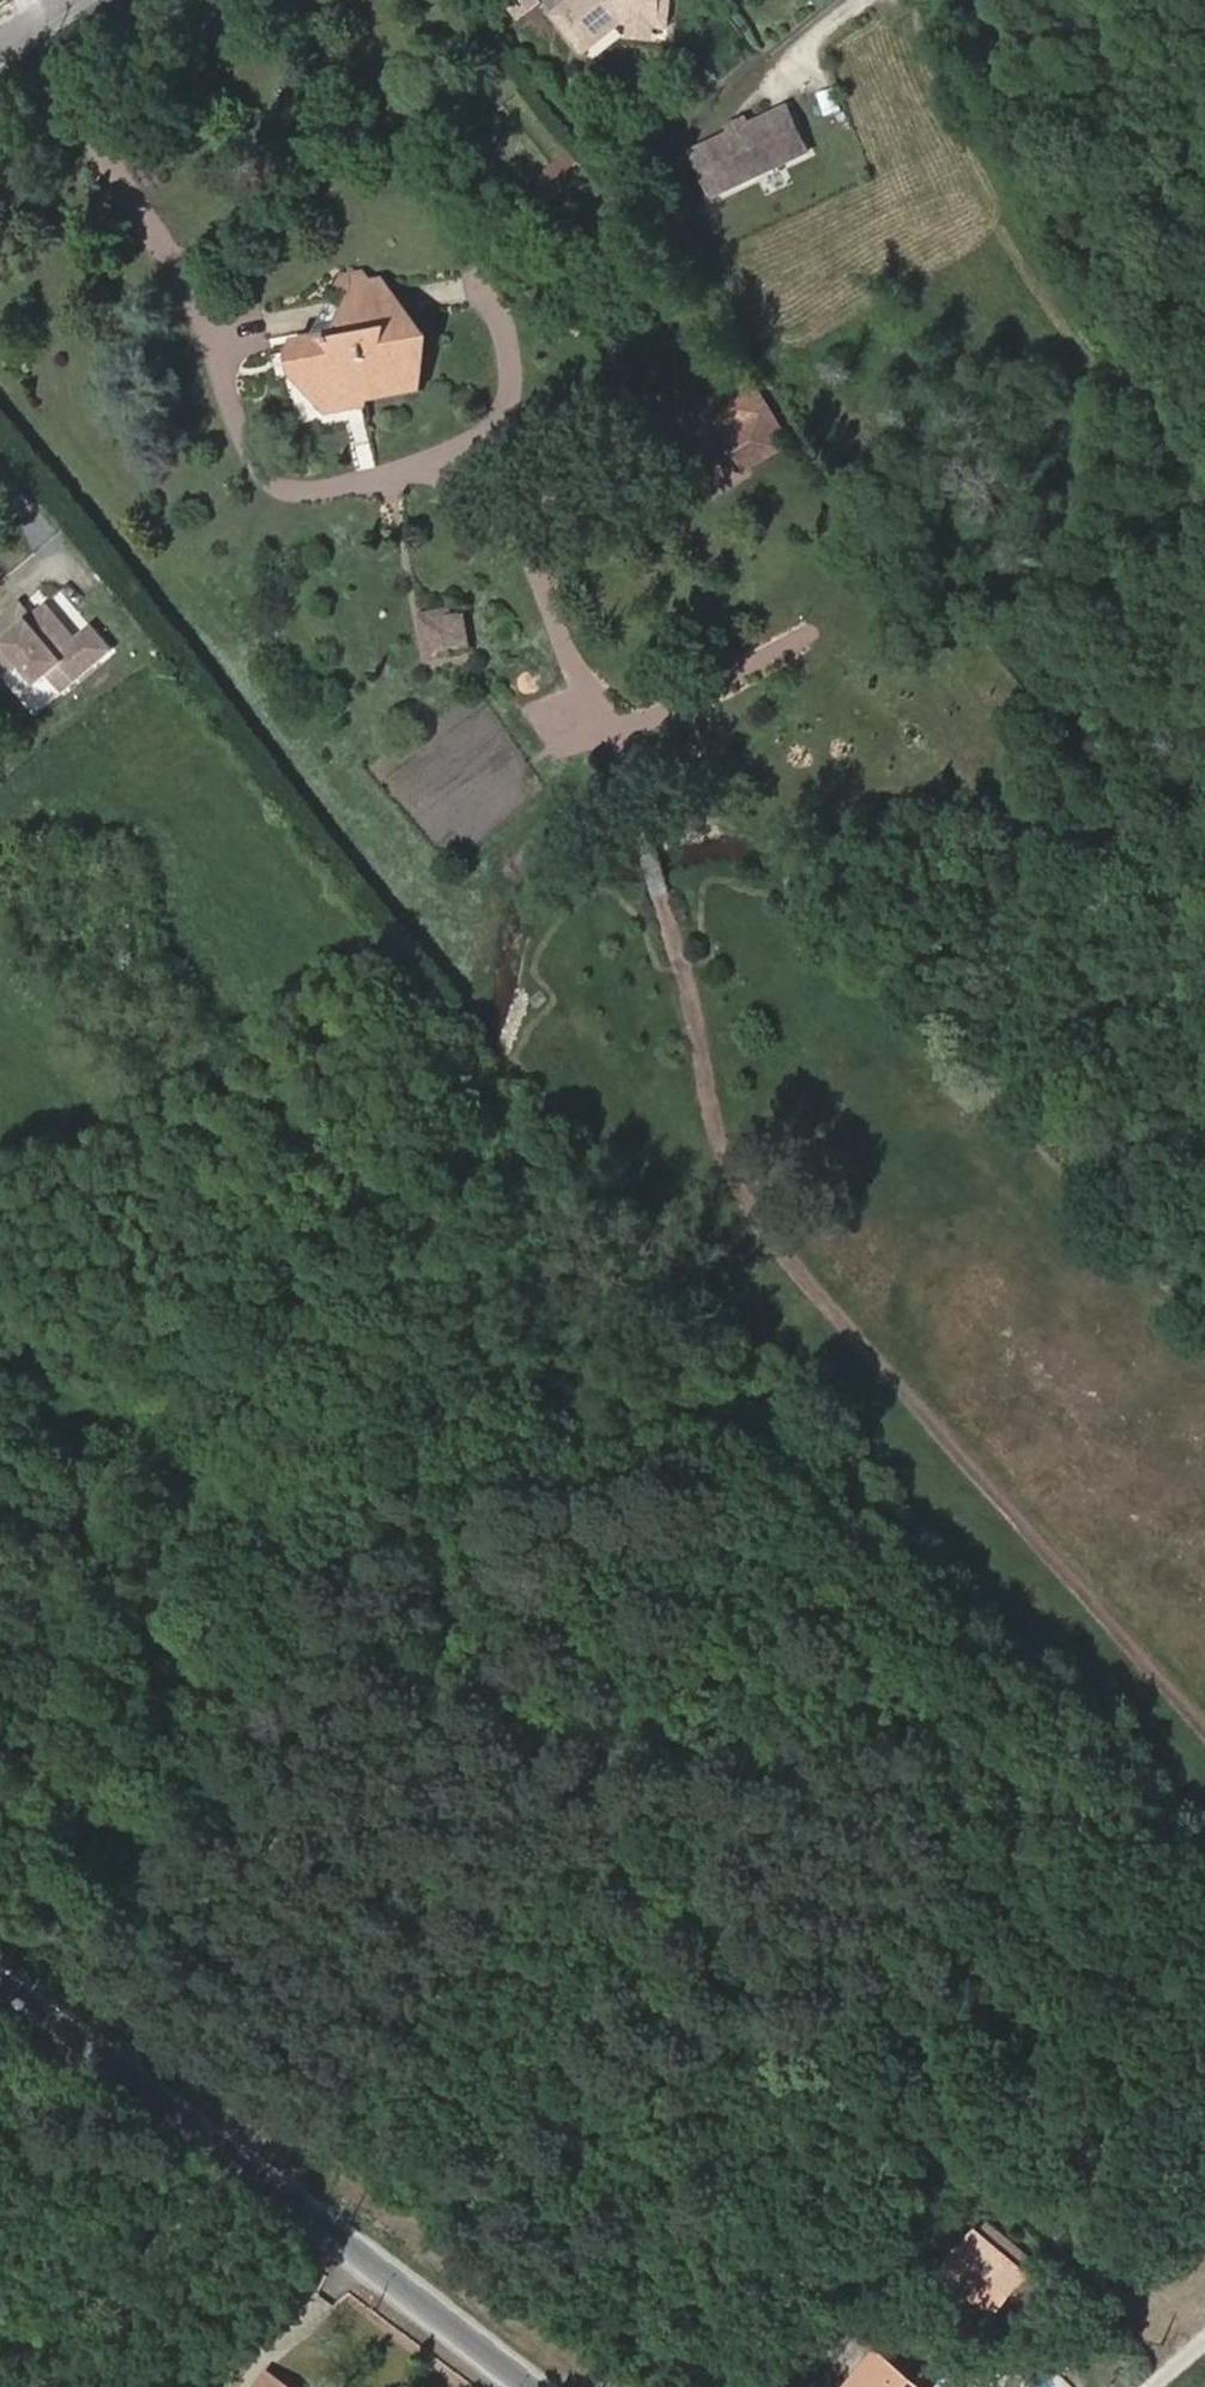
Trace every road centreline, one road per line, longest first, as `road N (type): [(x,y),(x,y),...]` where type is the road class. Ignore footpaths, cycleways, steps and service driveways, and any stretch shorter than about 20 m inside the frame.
road 1 (tertiary): [(527,2386),(213,2140),(0,1990)]

